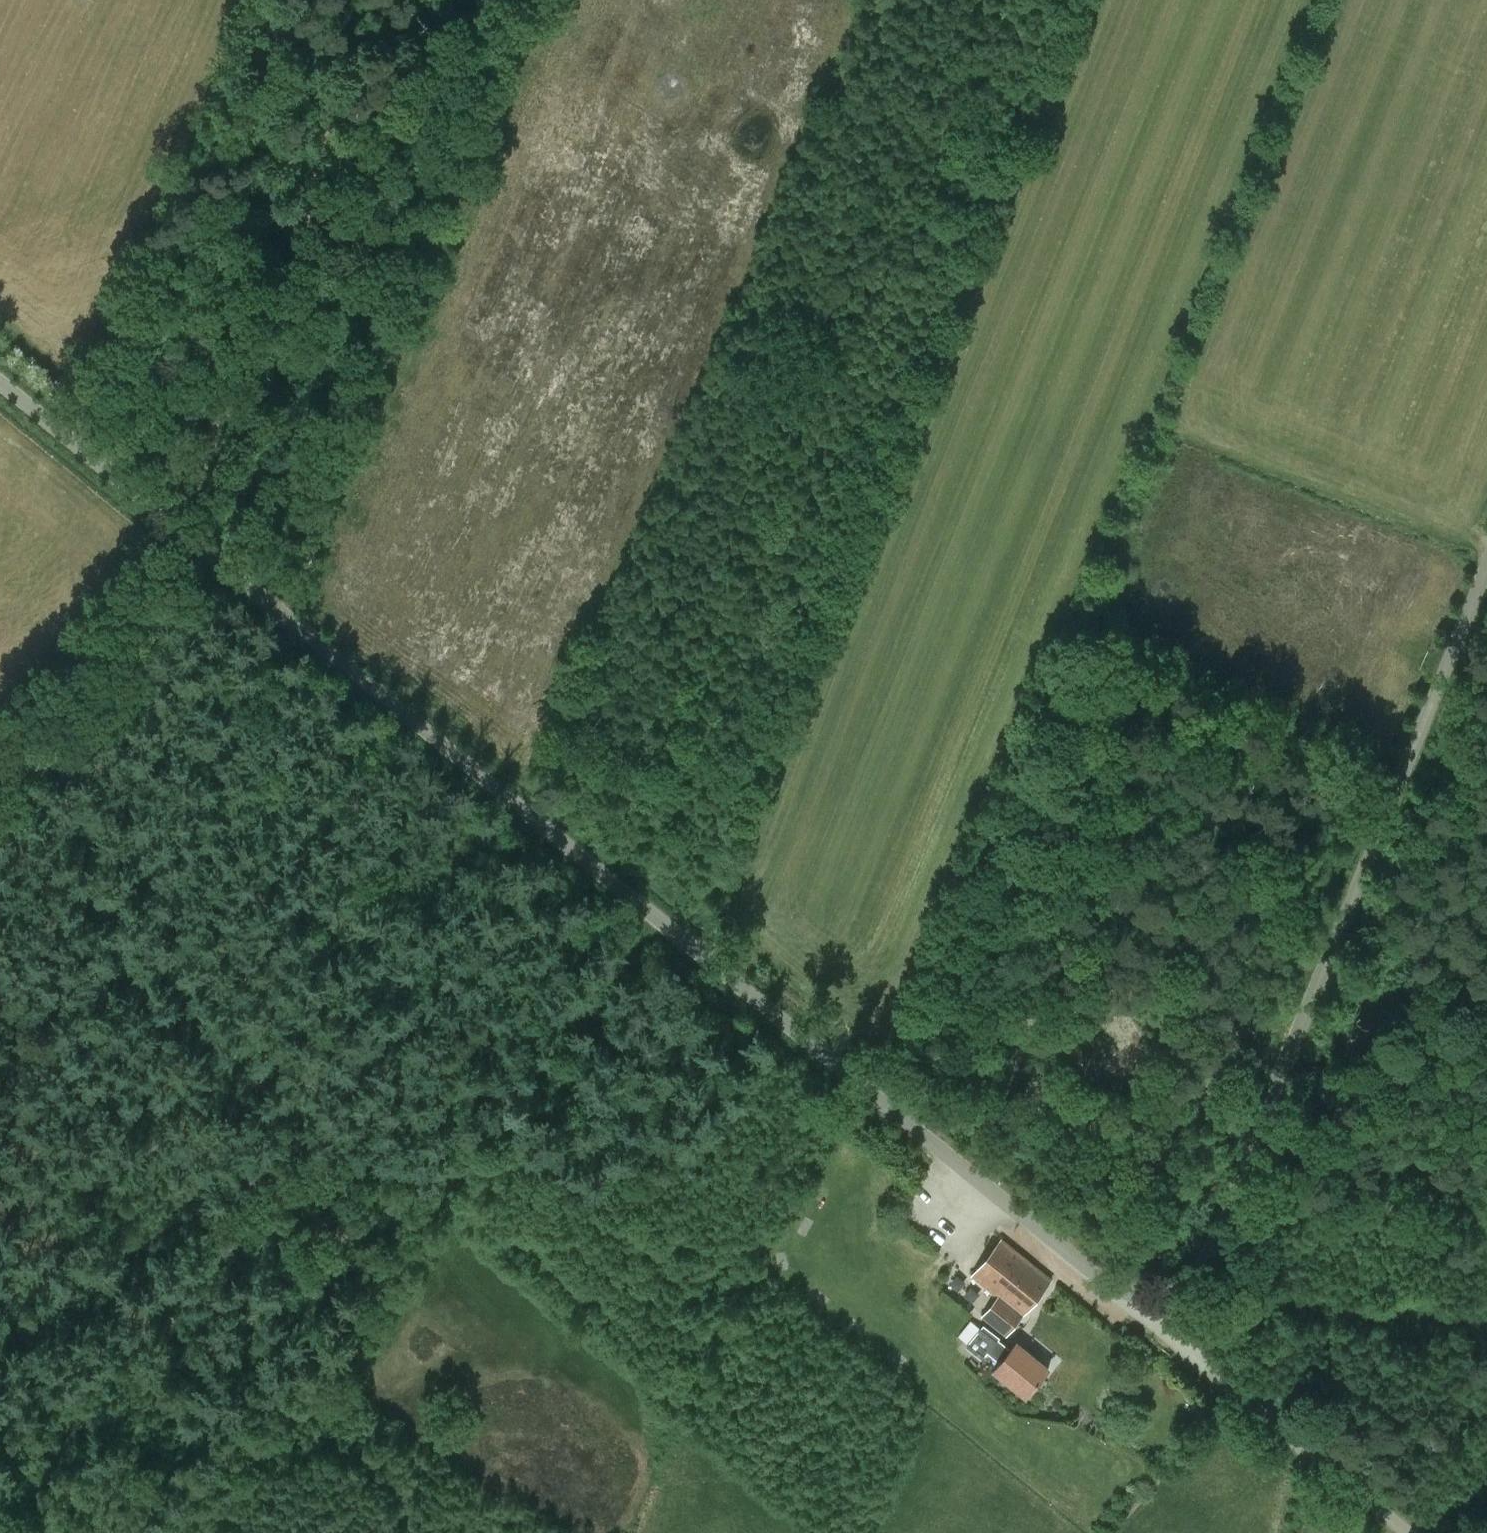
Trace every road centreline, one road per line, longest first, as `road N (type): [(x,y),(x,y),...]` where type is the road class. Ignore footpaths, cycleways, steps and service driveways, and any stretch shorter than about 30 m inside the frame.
road 1 (unclassified): [(1120,1297),(0,382)]
road 2 (unclassified): [(1199,1297),(1486,556)]
road 3 (track): [(1199,1297),(1486,1307)]
road 4 (unclassified): [(1411,1532),(1206,1362)]

